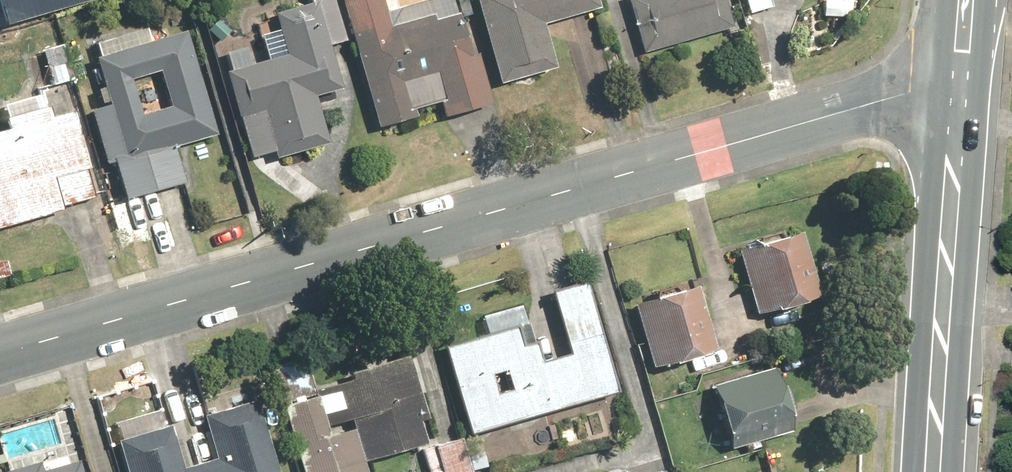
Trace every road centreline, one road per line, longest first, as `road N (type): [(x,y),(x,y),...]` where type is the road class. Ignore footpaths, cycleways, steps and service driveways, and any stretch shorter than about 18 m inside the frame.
road 1 (tertiary): [(951,97),(911,93),(0,358)]
road 2 (primary): [(934,471),(951,97)]

